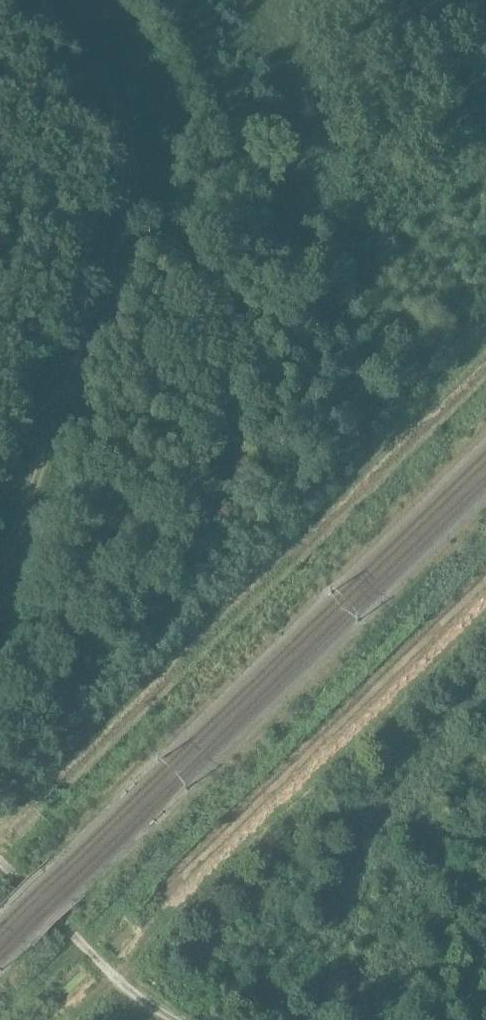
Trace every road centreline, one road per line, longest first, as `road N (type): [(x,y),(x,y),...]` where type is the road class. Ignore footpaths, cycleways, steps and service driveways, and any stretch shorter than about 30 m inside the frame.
road 1 (track): [(0,829),(485,350)]
road 2 (track): [(0,865),(485,396)]
road 3 (track): [(485,550),(4,1019)]
road 4 (track): [(28,0),(126,128),(135,162),(130,236),(0,596)]
road 5 (track): [(485,611),(71,1019)]
road 6 (track): [(0,861),(115,977),(173,1019)]

